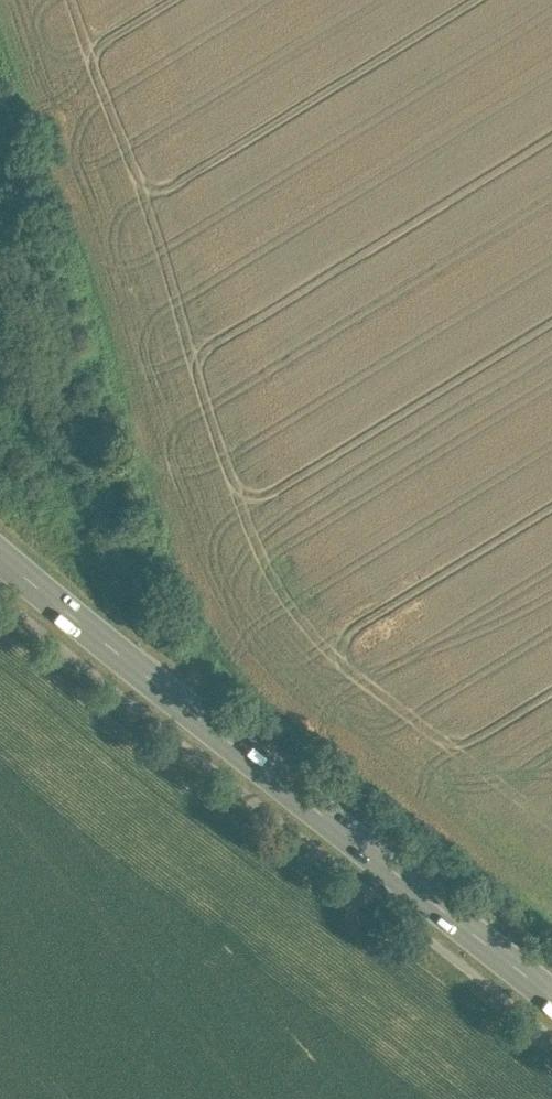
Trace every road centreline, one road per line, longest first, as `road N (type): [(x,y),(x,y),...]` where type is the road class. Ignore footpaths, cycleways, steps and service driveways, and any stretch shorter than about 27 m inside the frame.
road 1 (primary): [(0,563),(551,999)]

